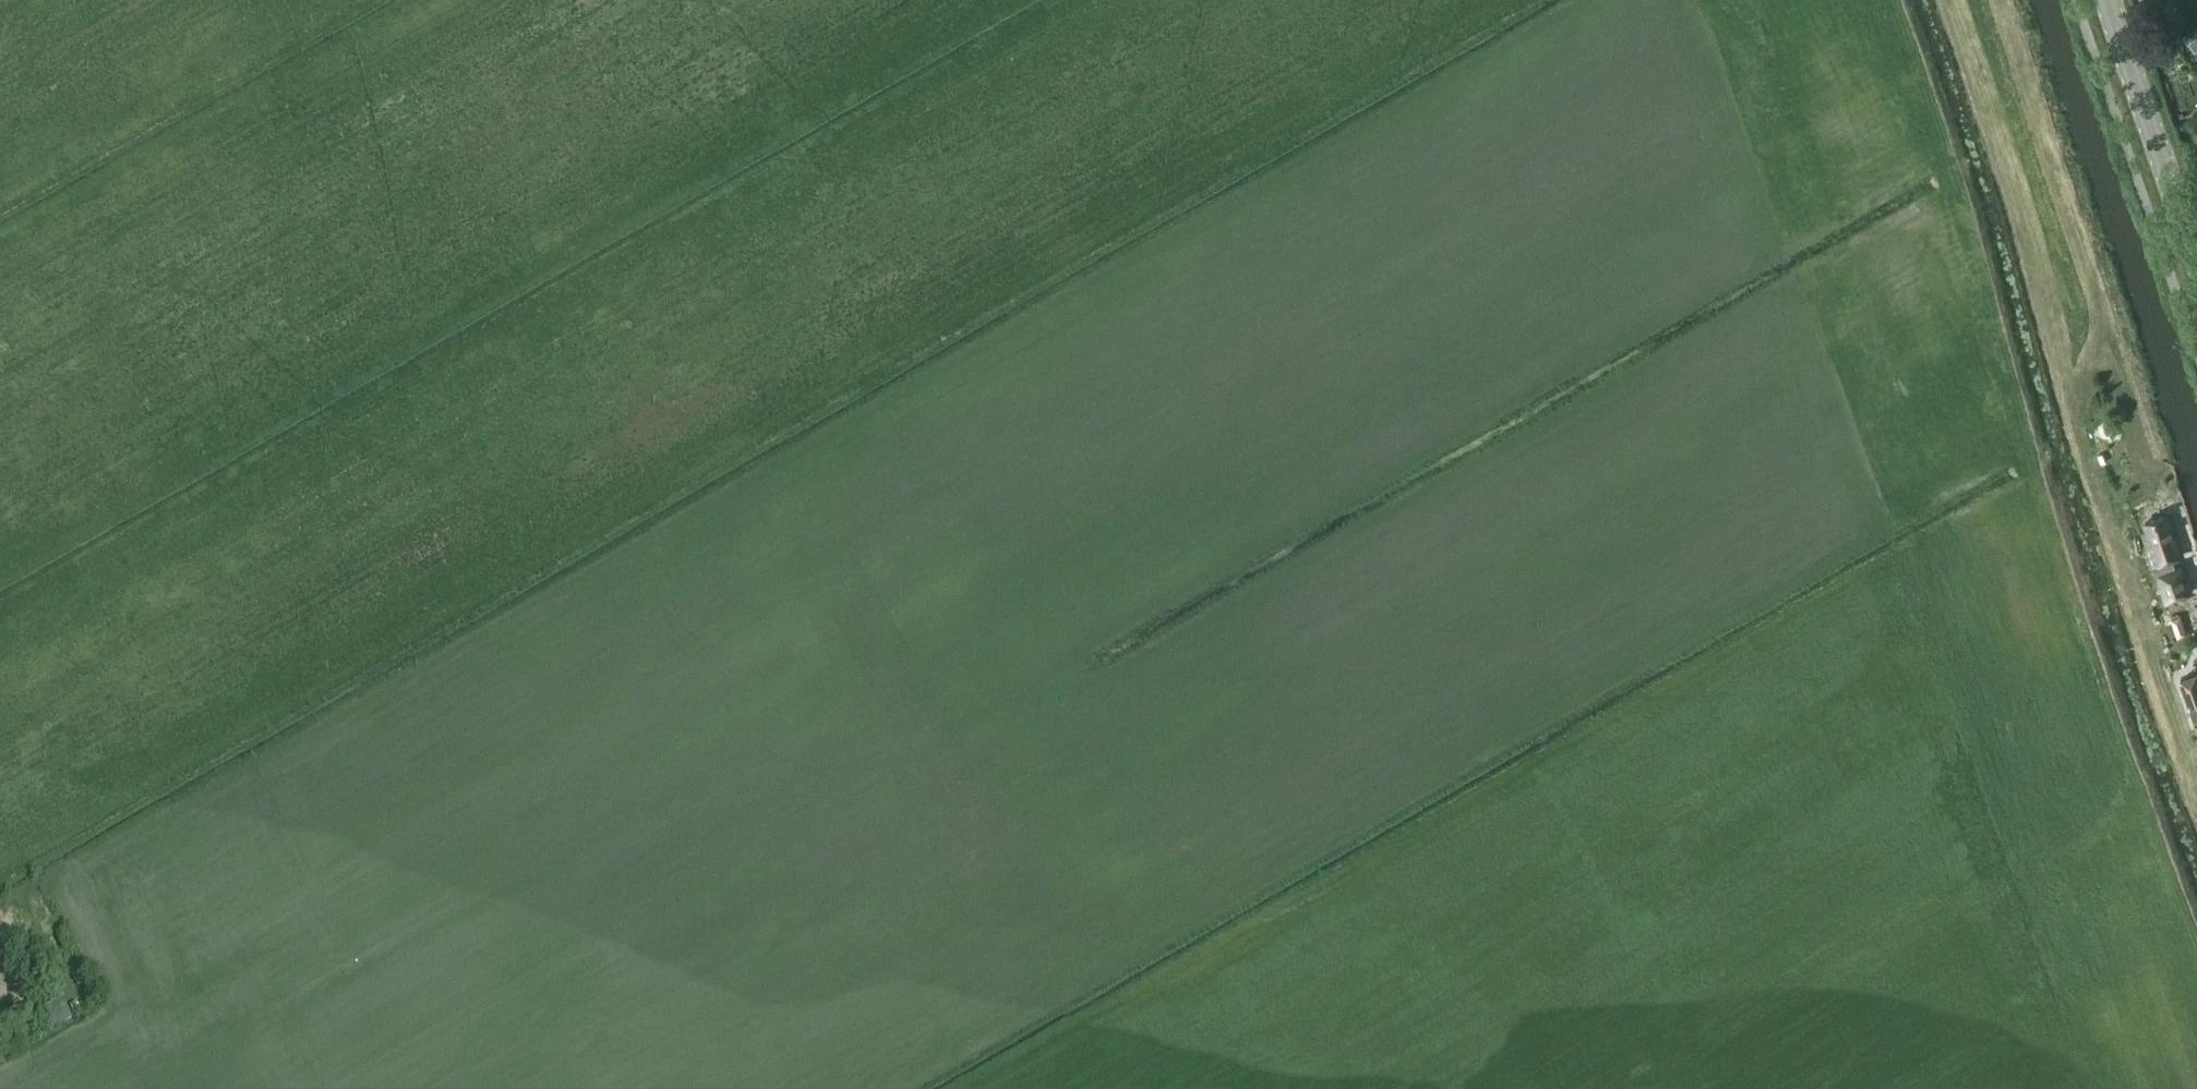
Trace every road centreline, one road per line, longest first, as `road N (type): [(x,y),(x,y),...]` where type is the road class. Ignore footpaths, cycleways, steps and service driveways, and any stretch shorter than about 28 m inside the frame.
road 1 (secondary): [(2196,262),(2107,0)]

